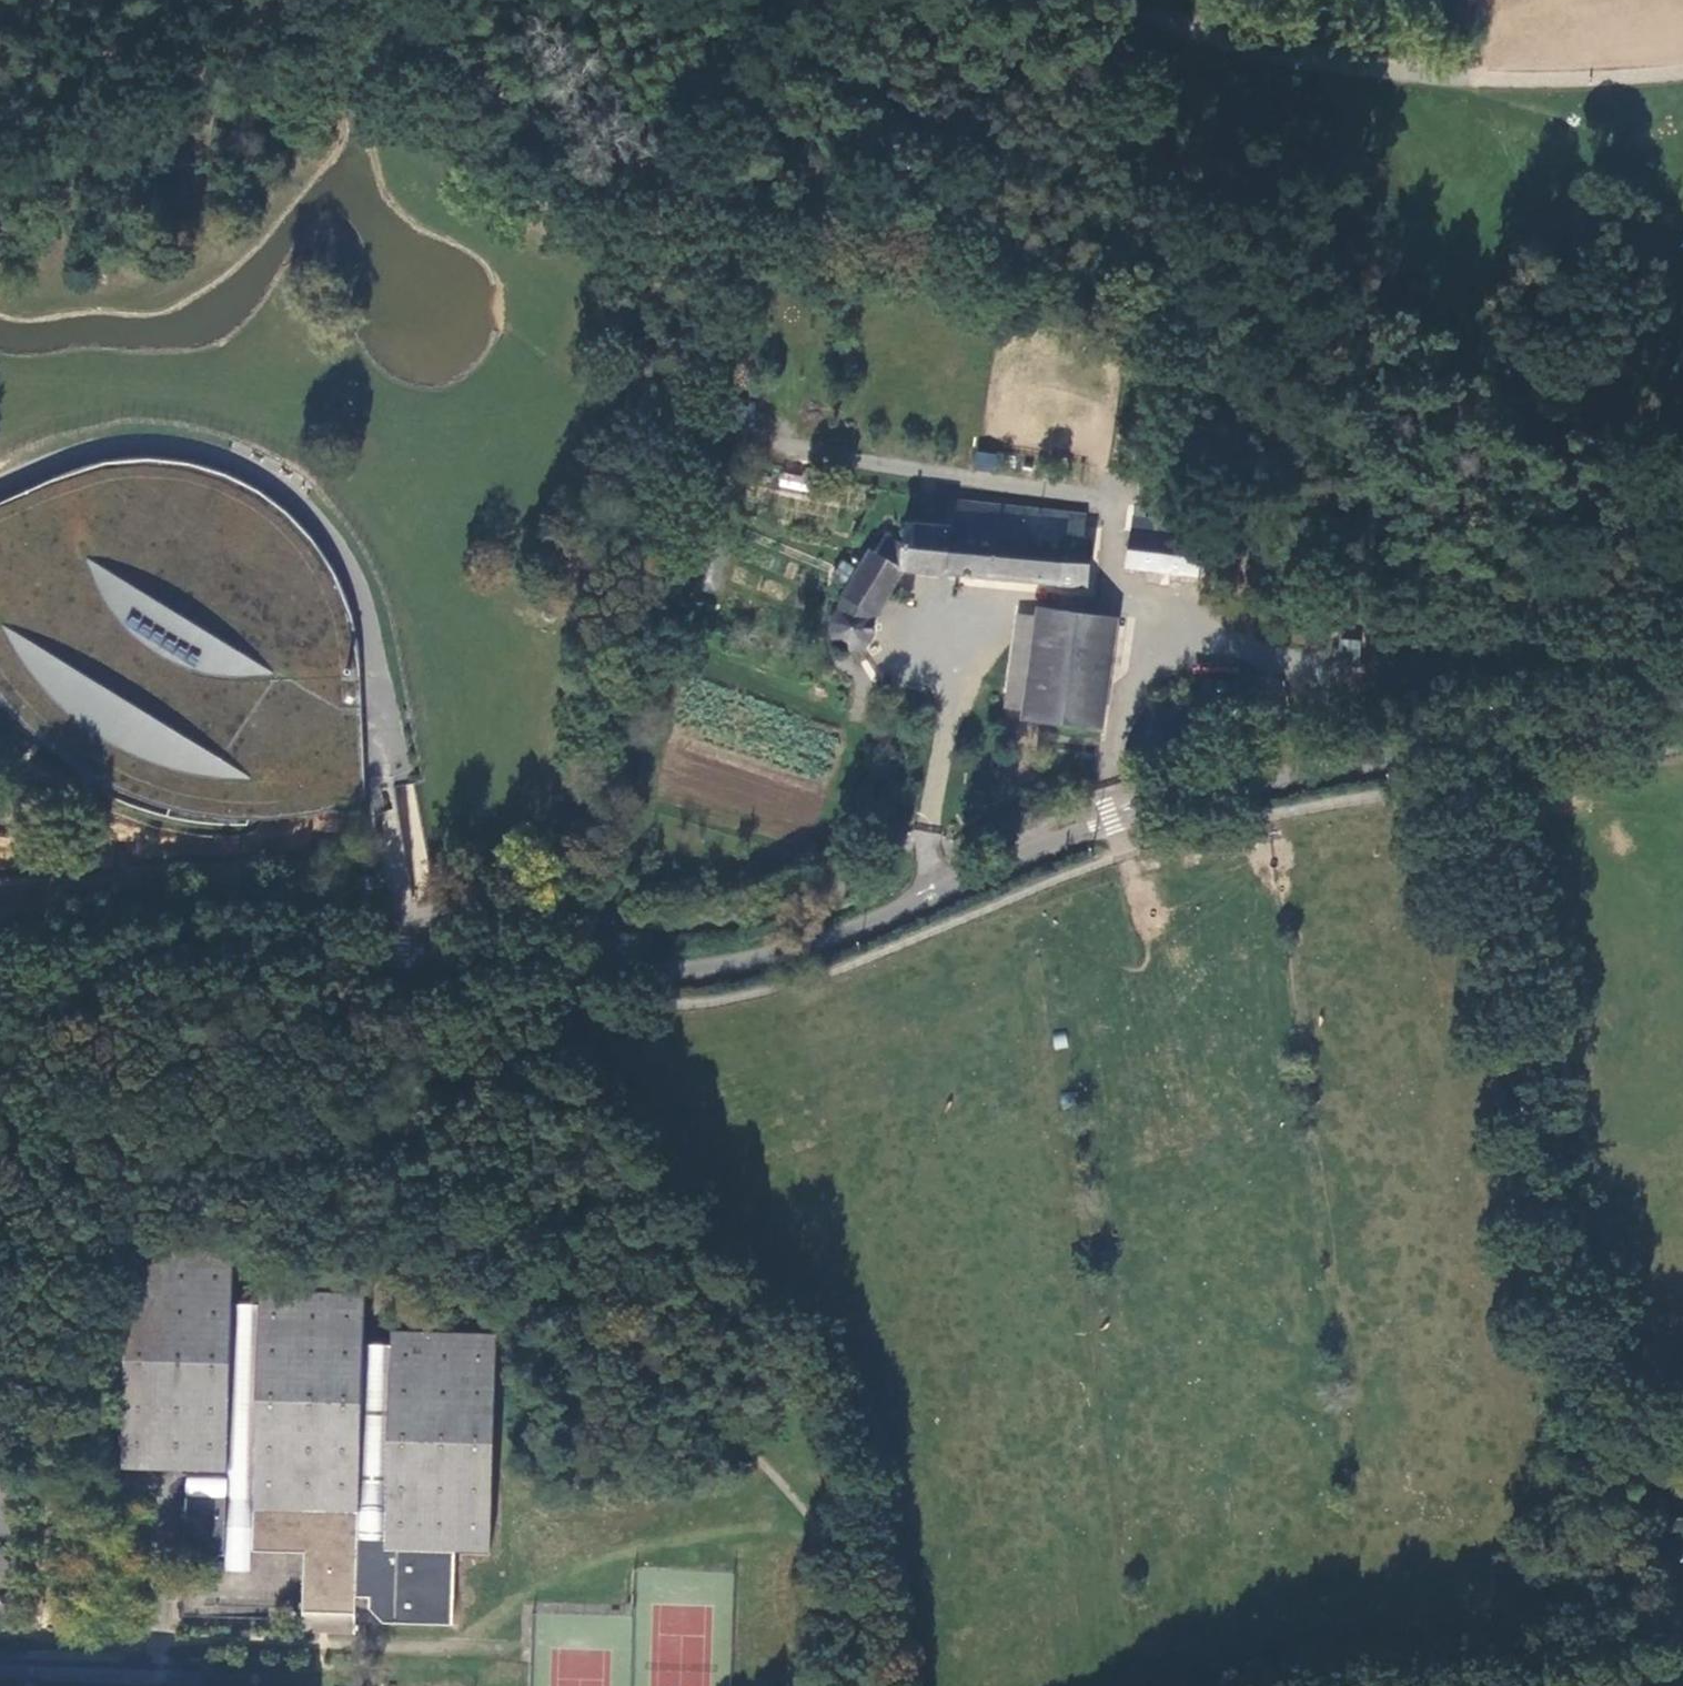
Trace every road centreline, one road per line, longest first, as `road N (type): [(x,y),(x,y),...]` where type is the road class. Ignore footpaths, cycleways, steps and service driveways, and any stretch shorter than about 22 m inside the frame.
road 1 (unclassified): [(0,1000),(256,952),(424,955),(570,970),(730,965),(824,940),(1003,858),(1163,801),(1682,714)]

